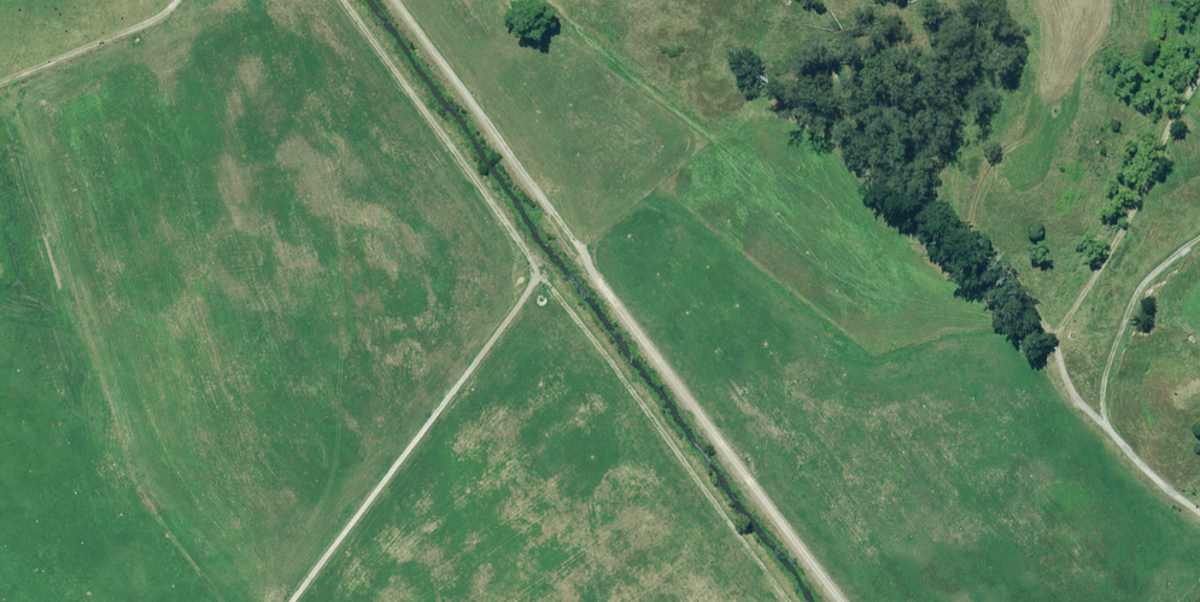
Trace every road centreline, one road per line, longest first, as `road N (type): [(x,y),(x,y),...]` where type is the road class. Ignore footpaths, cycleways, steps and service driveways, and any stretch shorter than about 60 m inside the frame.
road 1 (track): [(851,601),(400,0)]
road 2 (track): [(789,601),(538,280),(341,0)]
road 3 (track): [(291,601),(538,280)]
road 4 (track): [(177,0),(111,42),(0,83)]

